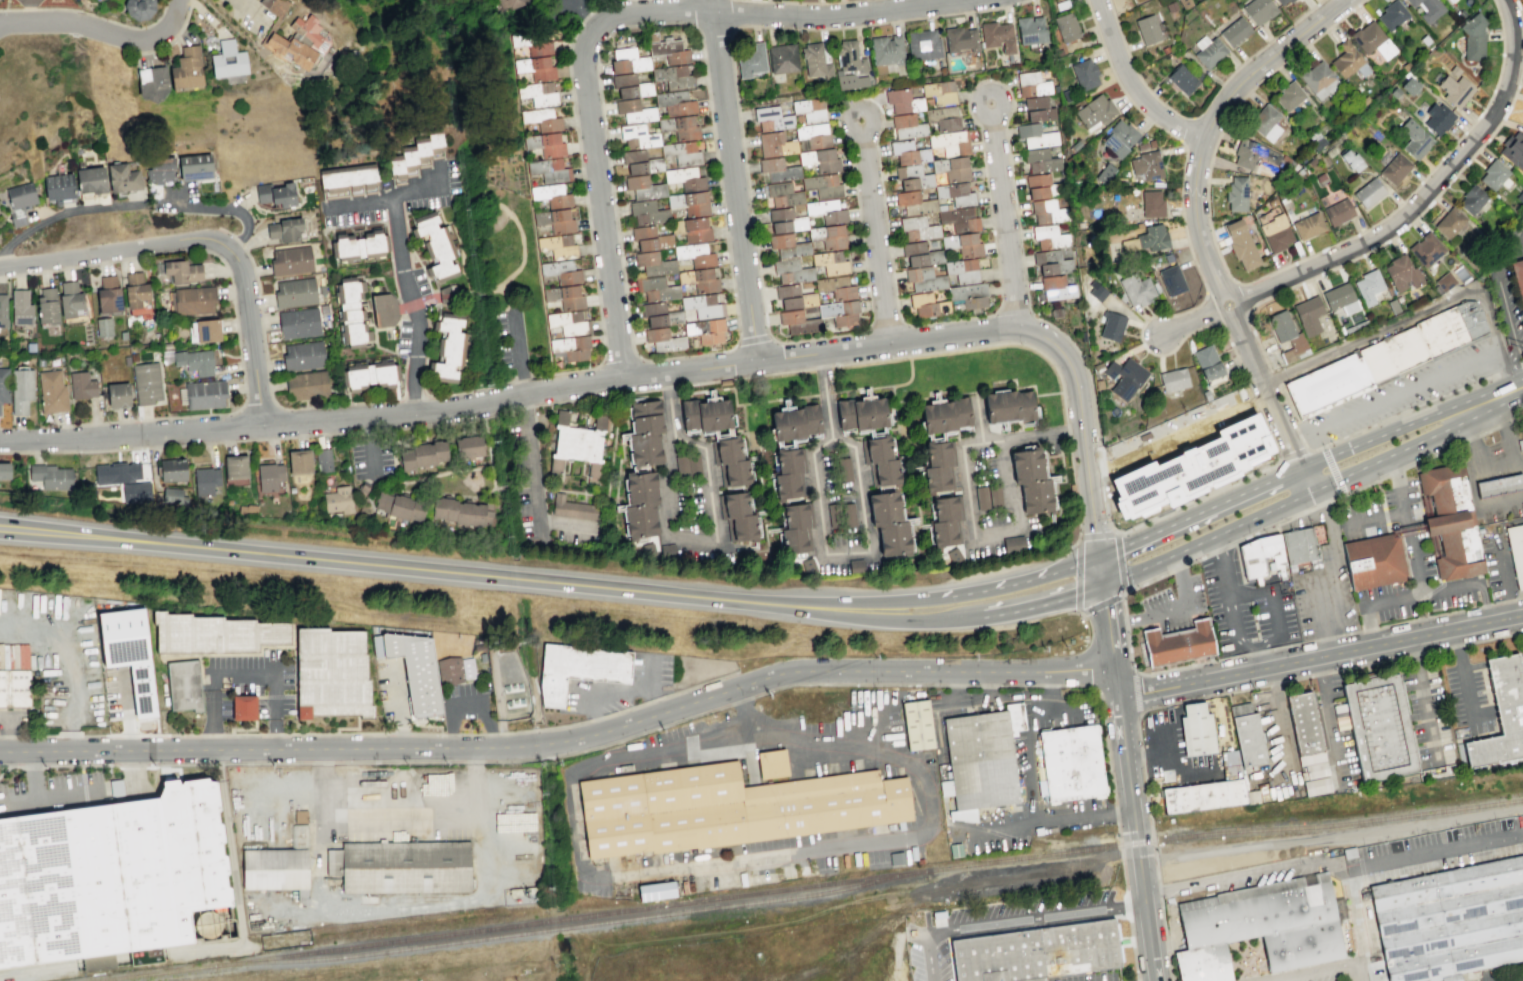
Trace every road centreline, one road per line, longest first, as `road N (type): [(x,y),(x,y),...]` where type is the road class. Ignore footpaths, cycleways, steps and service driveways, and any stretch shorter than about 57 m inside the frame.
road 1 (trunk): [(623,591),(0,529)]
road 2 (tertiary): [(1116,671),(790,672),(570,741)]
road 3 (residential): [(0,439),(368,415),(551,386)]
road 4 (tertiary): [(518,746),(0,752)]
road 5 (tertiary): [(712,11),(633,8),(610,15),(595,24),(583,56),(623,376)]
road 6 (residential): [(1504,0),(1512,34),(1502,96),(1450,166),(1373,238),(1227,306)]
road 7 (tertiary): [(756,359),(1029,330),(1056,345),(1071,368),(1086,462)]
road 8 (residential): [(261,422),(240,264),(223,243),(191,236),(0,265)]
road 9 (residential): [(1522,617),(1120,698)]
road 10 (tertiary): [(1204,138),(1194,167),(1200,239),(1301,467)]
road 11 (residential): [(756,359),(712,11)]
road 12 (tertiary): [(1160,980),(1116,671)]
road 13 (trunk): [(881,612),(623,591)]
road 14 (tertiary): [(964,0),(823,16),(712,11)]
road 15 (primary): [(1103,584),(1316,489)]
road 16 (residential): [(1015,330),(989,103)]
road 17 (residential): [(889,344),(861,120)]
road 18 (primary): [(1301,467),(1100,557)]
road 19 (tertiary): [(1344,0),(1240,82),(1204,138)]
road 20 (residential): [(175,18),(145,40),(83,23),(0,26)]
road 21 (residential): [(1204,138),(1144,100),(1096,0)]
road 22 (primary): [(1461,414),(1437,412),(1301,467)]
road 23 (primary): [(1316,489),(1461,414)]
road 24 (trunk): [(1100,557),(945,596)]
road 25 (tertiary): [(623,376),(756,359)]
road 26 (trunk): [(984,617),(1103,584)]

